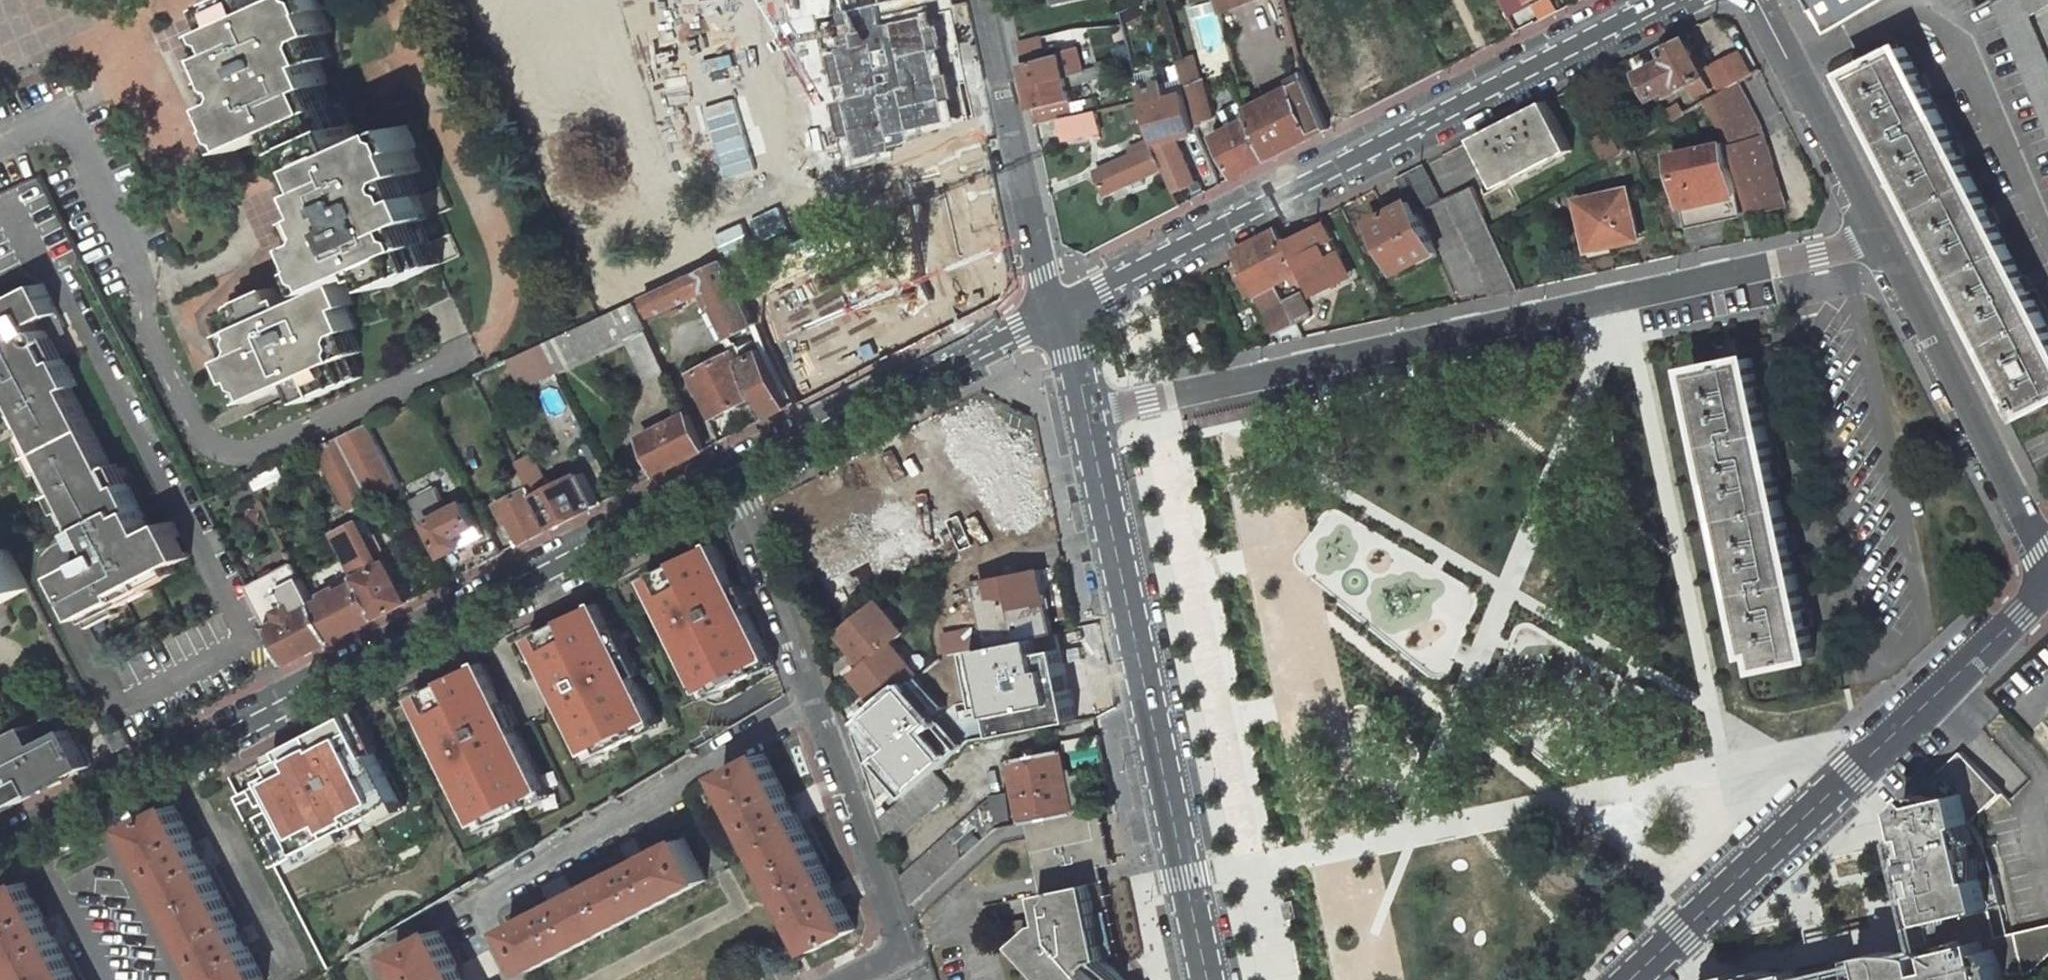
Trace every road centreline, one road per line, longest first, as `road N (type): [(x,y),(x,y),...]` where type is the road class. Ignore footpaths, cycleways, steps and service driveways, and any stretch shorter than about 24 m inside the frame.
road 1 (residential): [(0,854),(732,477)]
road 2 (residential): [(1086,411),(1789,260),(1883,249)]
road 3 (residential): [(1057,311),(1663,0)]
road 4 (residential): [(1086,411),(1207,979)]
road 5 (residential): [(1630,979),(2047,590)]
road 6 (residential): [(515,979),(487,924),(493,898),(815,704)]
road 7 (residential): [(732,477),(1057,311)]
road 8 (residential): [(1883,249),(2047,563)]
road 9 (residential): [(851,979),(907,953),(815,704)]
road 10 (residential): [(983,0),(1042,274),(1057,311)]
road 11 (residential): [(1756,0),(1883,249)]
road 12 (residential): [(815,704),(732,477)]

